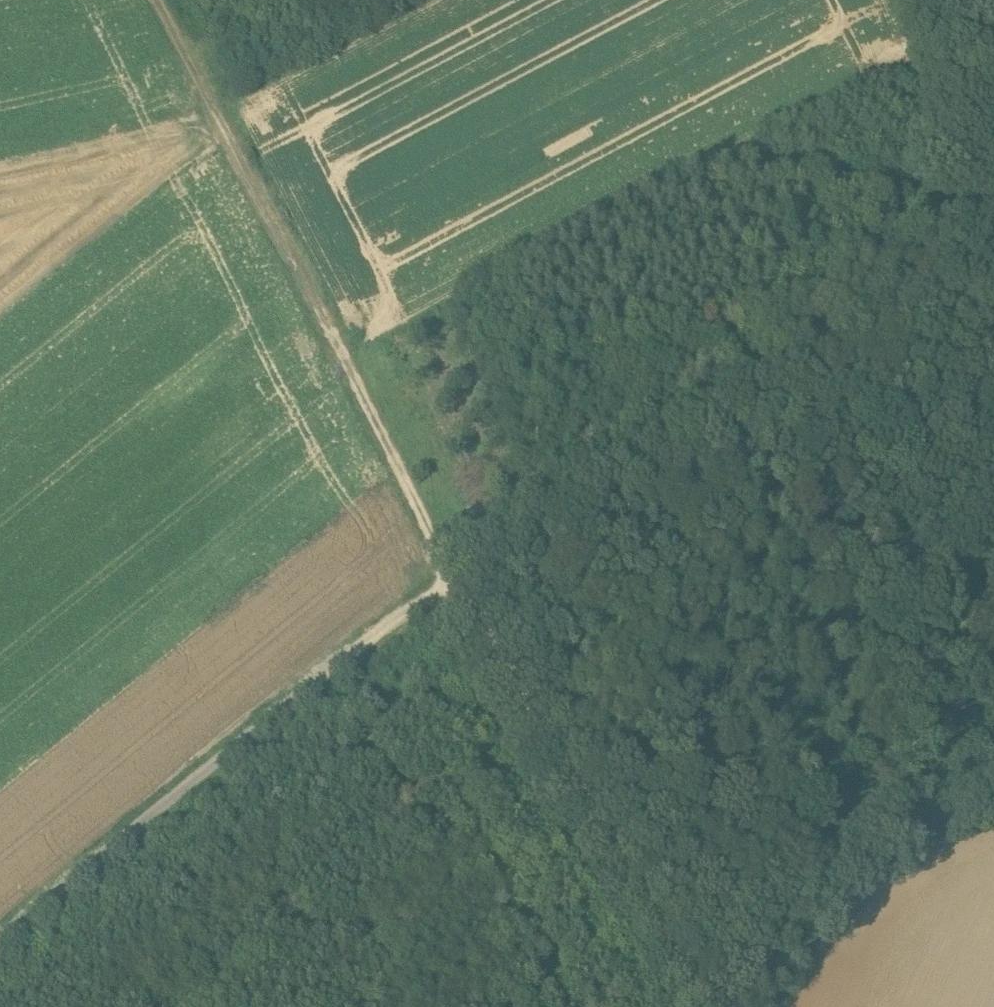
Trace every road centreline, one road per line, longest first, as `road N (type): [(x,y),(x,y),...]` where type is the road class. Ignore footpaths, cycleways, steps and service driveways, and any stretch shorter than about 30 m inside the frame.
road 1 (track): [(450,600),(442,548),(157,0)]
road 2 (track): [(0,938),(398,617),(431,600),(450,600)]
road 3 (track): [(450,600),(480,620),(719,1006)]

